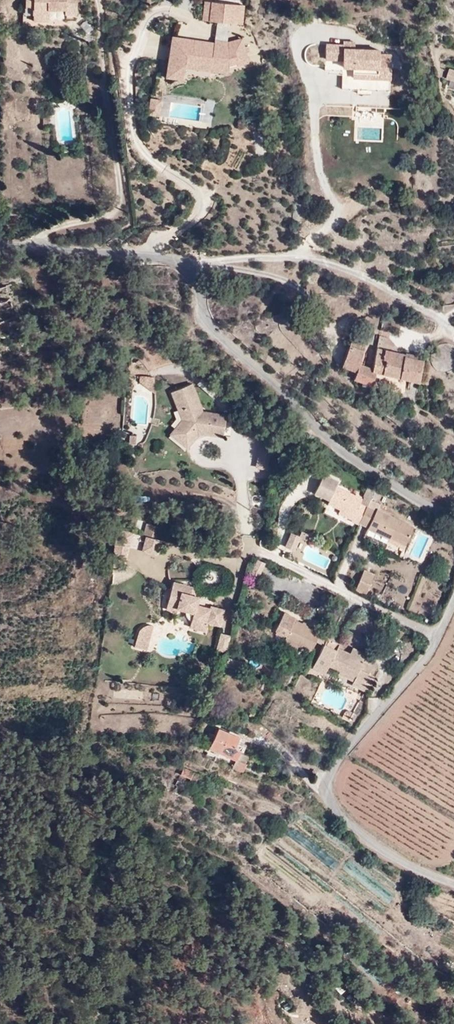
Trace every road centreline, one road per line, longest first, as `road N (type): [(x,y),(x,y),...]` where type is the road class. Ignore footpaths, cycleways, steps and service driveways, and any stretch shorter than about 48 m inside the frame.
road 1 (unclassified): [(453,520),(358,467),(285,399),(201,319),(194,274),(173,262),(0,246)]
road 2 (unclassified): [(453,885),(363,839),(335,816),(326,794),(333,765),(420,669),(436,640)]
road 3 (residential): [(436,640),(253,544)]

